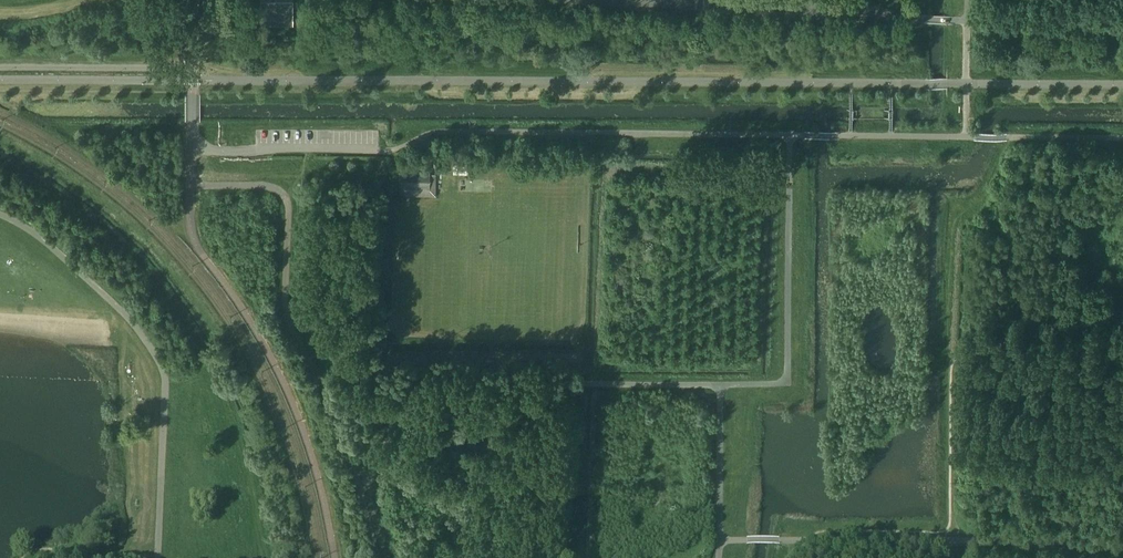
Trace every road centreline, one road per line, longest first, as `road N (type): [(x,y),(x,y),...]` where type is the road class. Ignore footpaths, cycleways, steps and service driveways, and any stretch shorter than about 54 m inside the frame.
road 1 (unclassified): [(578,0),(1122,21)]
road 2 (unclassified): [(193,69),(0,68)]

